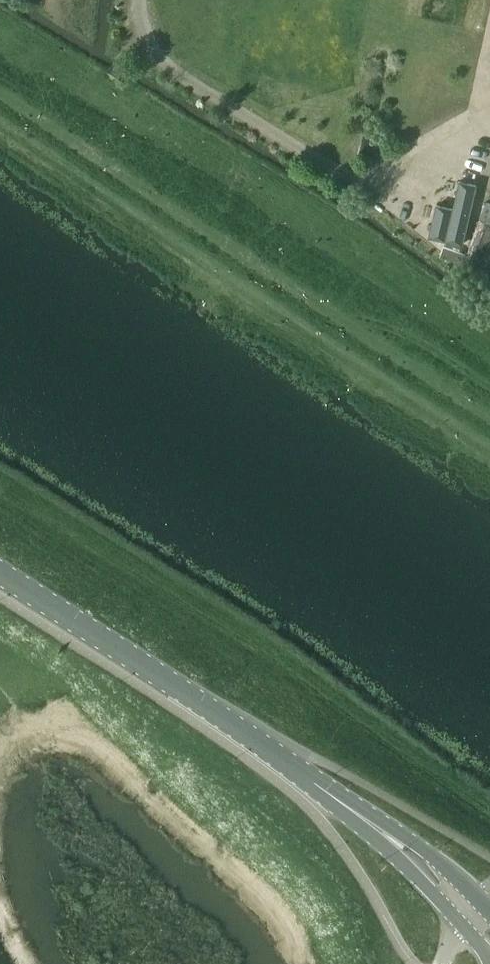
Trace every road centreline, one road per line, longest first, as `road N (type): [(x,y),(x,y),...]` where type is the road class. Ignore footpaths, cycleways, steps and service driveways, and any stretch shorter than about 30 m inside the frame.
road 1 (tertiary): [(489,935),(417,857),(258,740),(0,572)]
road 2 (track): [(0,90),(489,412)]

